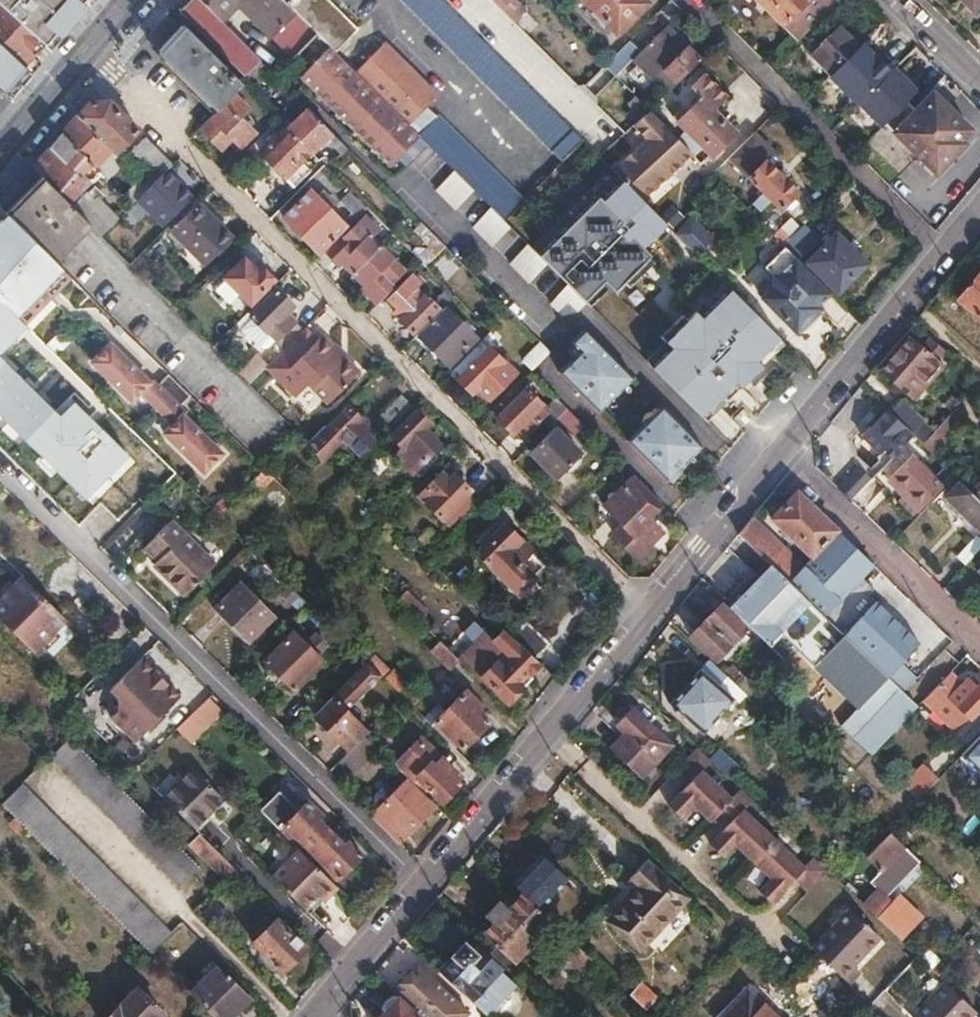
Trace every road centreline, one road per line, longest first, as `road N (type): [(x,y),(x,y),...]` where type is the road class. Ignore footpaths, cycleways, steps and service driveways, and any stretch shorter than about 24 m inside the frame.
road 1 (residential): [(979,211),(427,877)]
road 2 (unclassified): [(427,877),(0,473)]
road 3 (primary): [(0,162),(134,0)]
road 4 (residential): [(427,877),(313,1016)]

